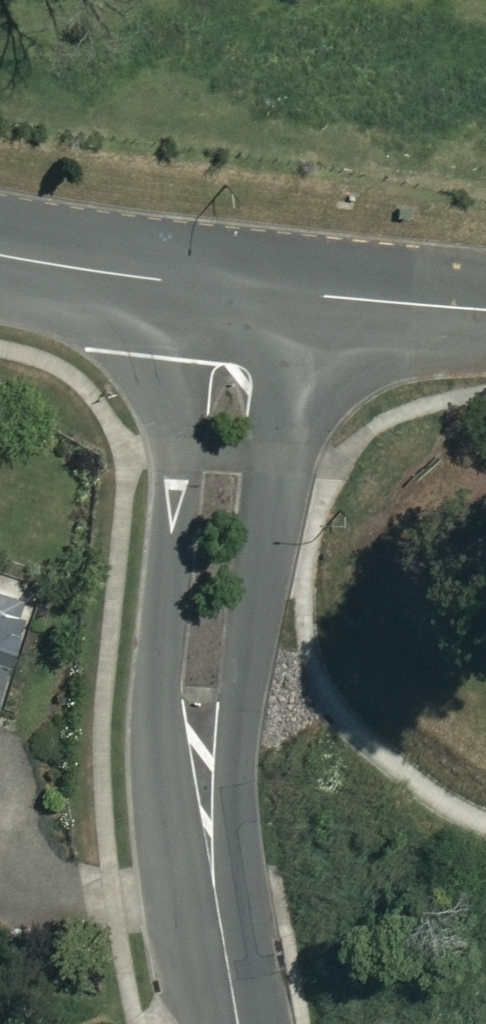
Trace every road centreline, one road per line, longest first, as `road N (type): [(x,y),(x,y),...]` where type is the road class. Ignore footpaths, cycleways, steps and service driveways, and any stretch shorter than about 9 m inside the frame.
road 1 (residential): [(216,895),(164,790),(153,720),(190,287)]
road 2 (residential): [(306,299),(216,895)]
road 3 (residential): [(190,287),(0,256)]
road 4 (residential): [(485,317),(306,299)]
road 5 (residential): [(239,1023),(216,895)]

